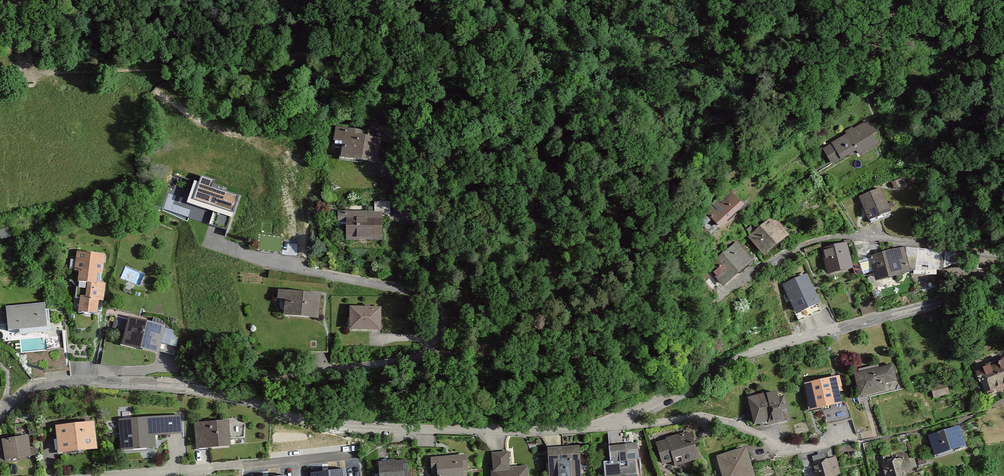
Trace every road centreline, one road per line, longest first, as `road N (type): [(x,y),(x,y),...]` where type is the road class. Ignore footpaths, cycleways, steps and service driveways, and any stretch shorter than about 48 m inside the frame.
road 1 (track): [(512,341),(594,307),(632,277),(859,79),(907,0)]
road 2 (residential): [(172,387),(398,433),(607,426)]
road 3 (residential): [(607,426),(757,350),(1003,286)]
road 4 (residential): [(1003,262),(930,242),(821,238),(707,301)]
road 5 (residential): [(449,322),(444,338),(420,356),(172,387)]
road 6 (track): [(444,338),(603,337),(707,301)]
road 7 (residential): [(607,426),(732,421),(801,448),(857,436)]
road 8 (residential): [(242,251),(273,267),(431,295),(449,322)]
road 9 (residential): [(449,322),(477,300),(475,270),(453,233),(383,172)]
road 10 (residential): [(0,417),(38,385),(172,387)]

